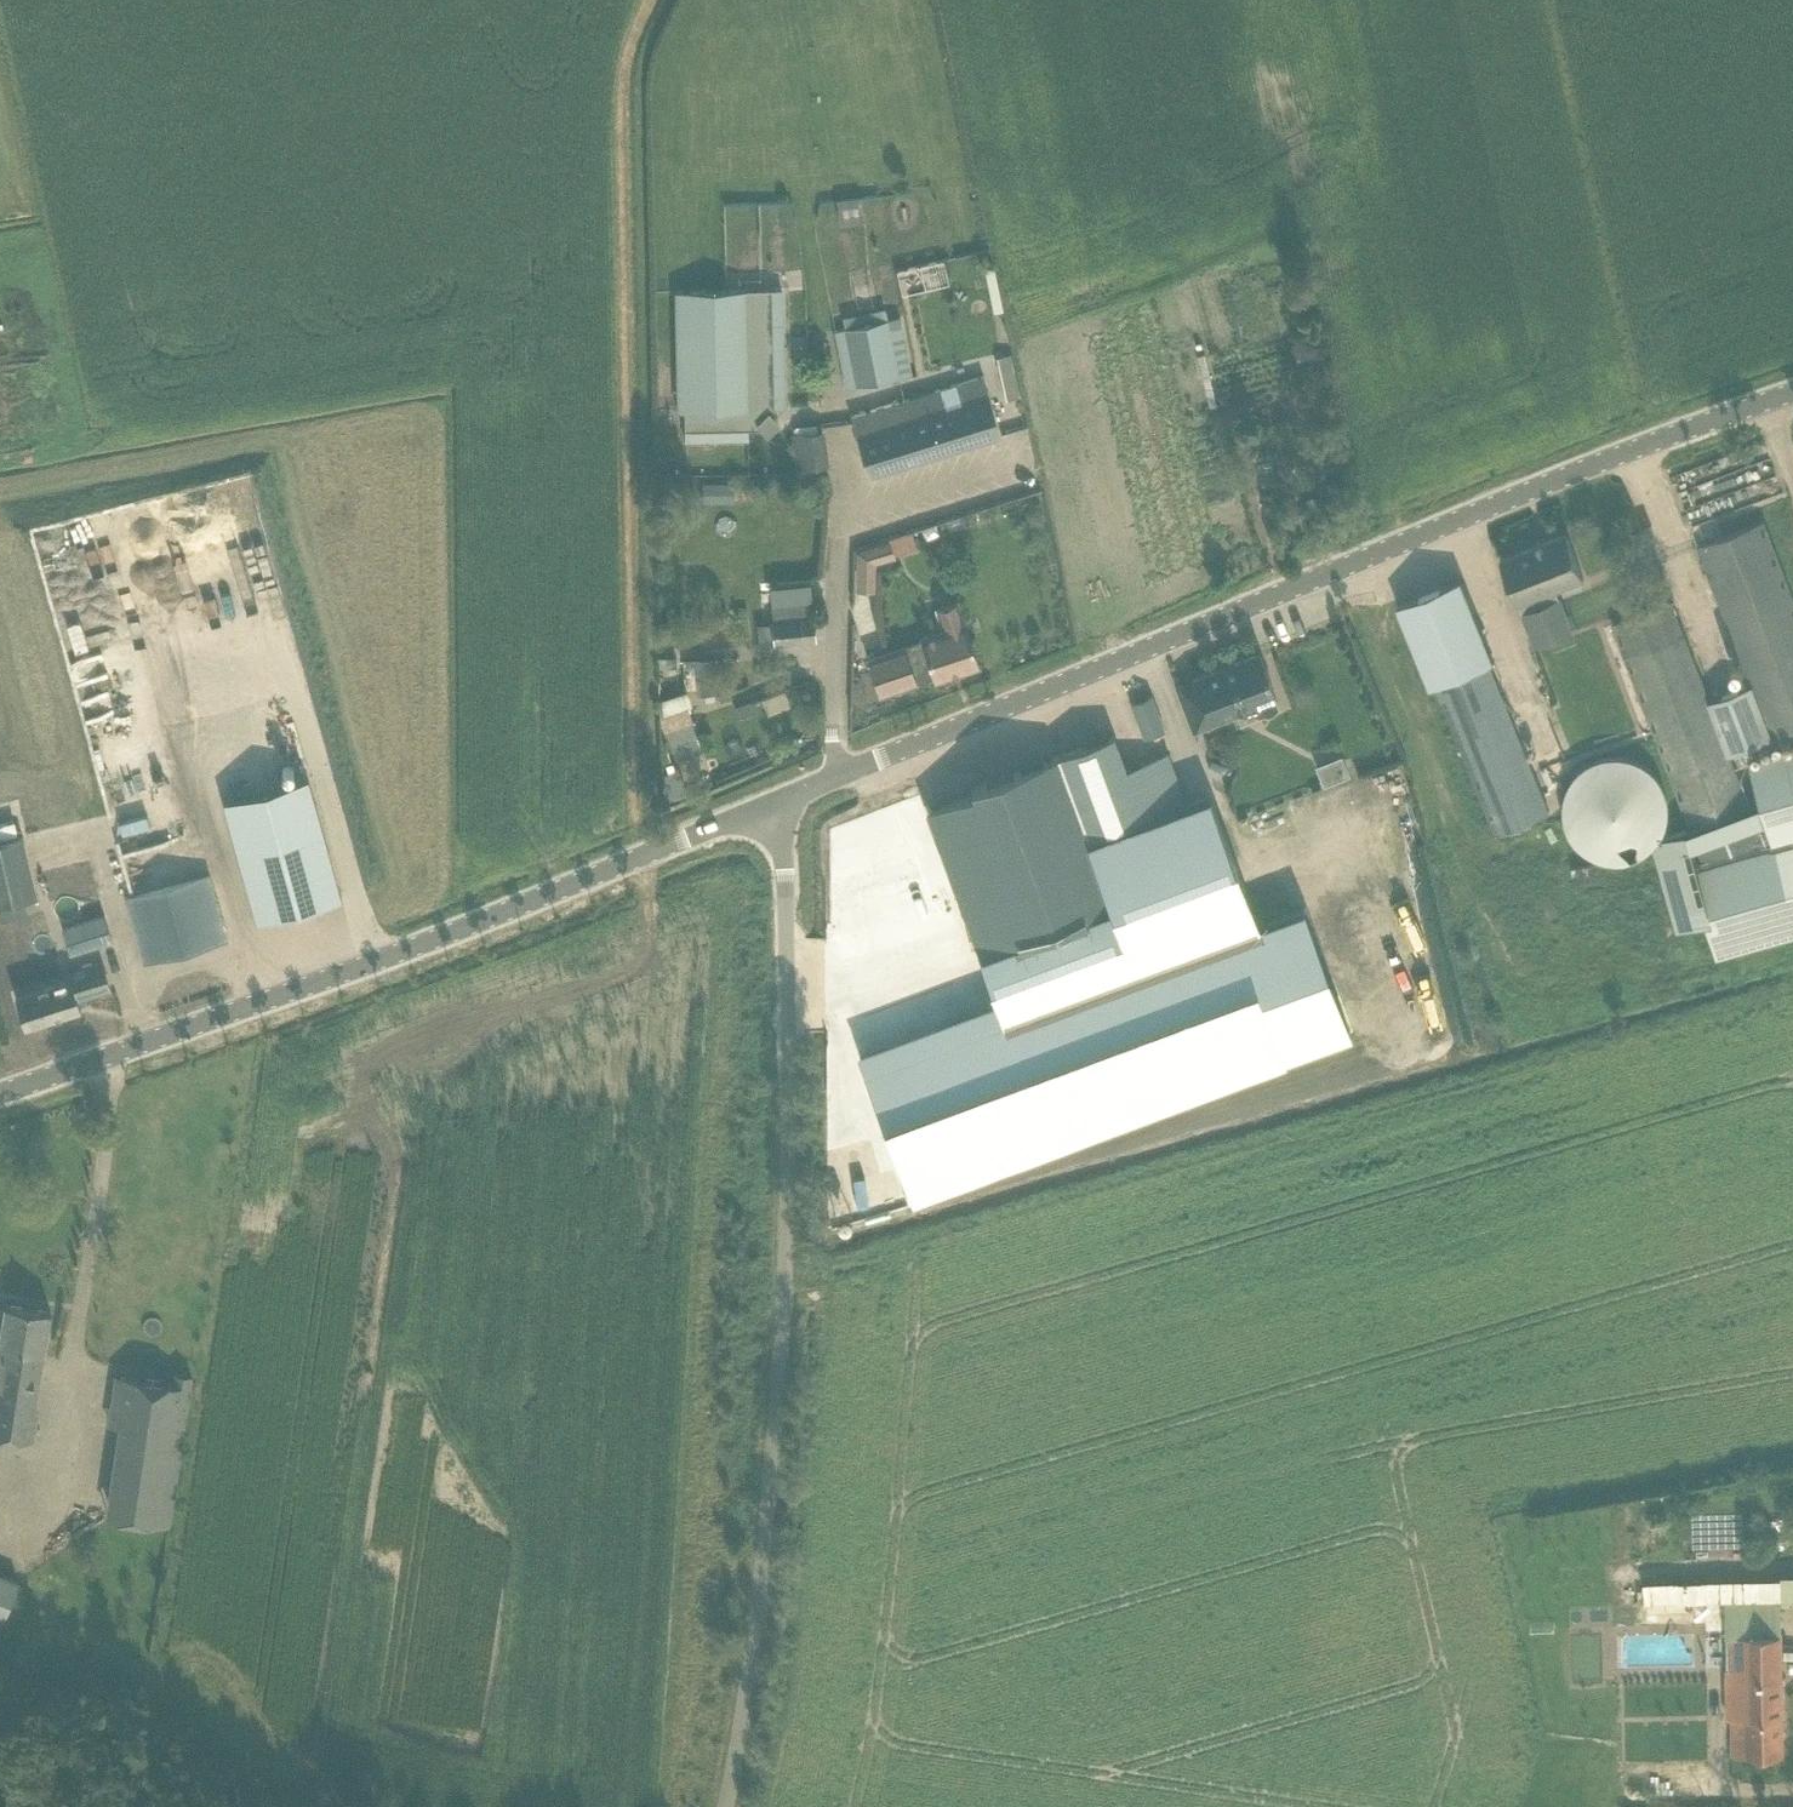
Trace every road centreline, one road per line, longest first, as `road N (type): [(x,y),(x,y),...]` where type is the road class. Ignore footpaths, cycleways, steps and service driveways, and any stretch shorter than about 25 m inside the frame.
road 1 (unclassified): [(766,806),(1792,387)]
road 2 (unclassified): [(726,1806),(757,1626),(787,1236),(785,846),(766,806)]
road 3 (unclassified): [(0,1091),(441,936),(766,806)]

